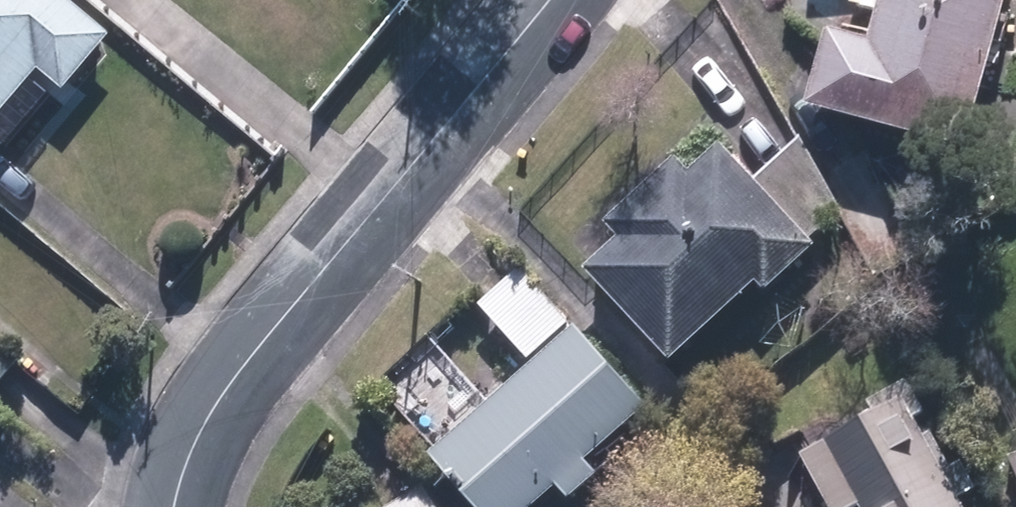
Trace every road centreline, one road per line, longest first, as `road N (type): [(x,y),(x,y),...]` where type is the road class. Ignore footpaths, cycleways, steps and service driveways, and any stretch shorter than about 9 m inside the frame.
road 1 (residential): [(547,0),(208,398),(166,506)]

